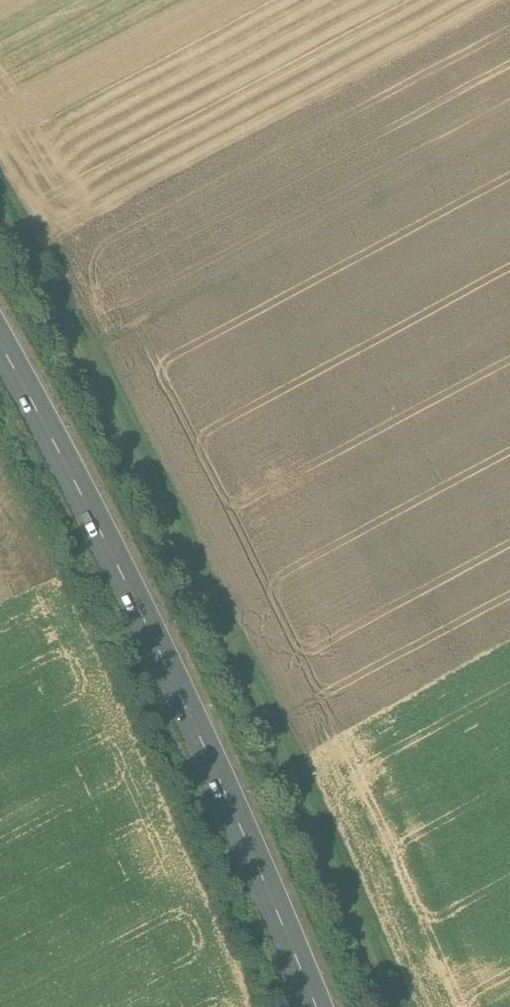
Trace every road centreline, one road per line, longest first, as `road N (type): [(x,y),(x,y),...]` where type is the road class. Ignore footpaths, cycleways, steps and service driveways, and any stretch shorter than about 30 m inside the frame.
road 1 (track): [(0,213),(223,636),(390,1006)]
road 2 (primary): [(312,1006),(233,806),(55,443),(0,354)]

